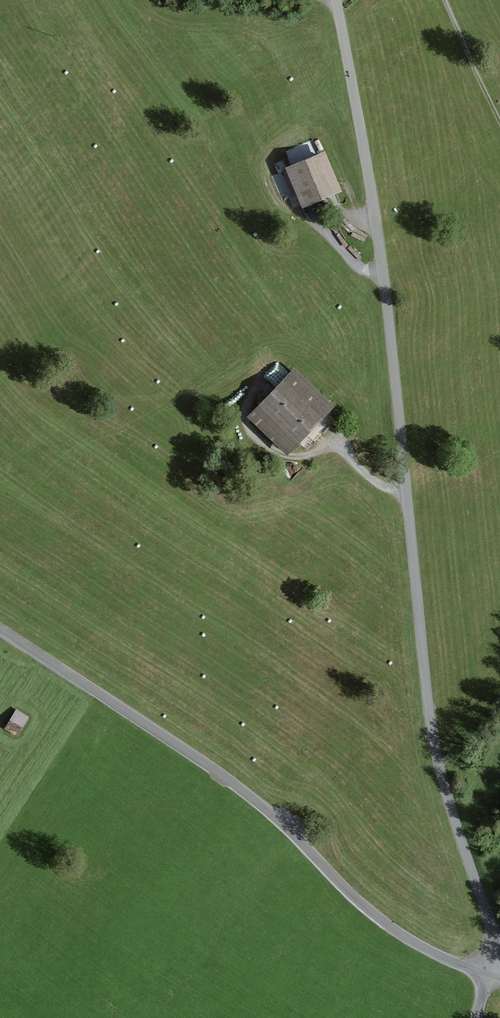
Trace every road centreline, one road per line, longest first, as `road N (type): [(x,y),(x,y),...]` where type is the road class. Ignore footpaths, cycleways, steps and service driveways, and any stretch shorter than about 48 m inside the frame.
road 1 (residential): [(488,973),(497,940),(436,747),(384,275),(336,0)]
road 2 (unclassified): [(488,973),(435,954),(383,921),(234,782),(0,628)]
road 3 (track): [(445,0),(499,122)]

